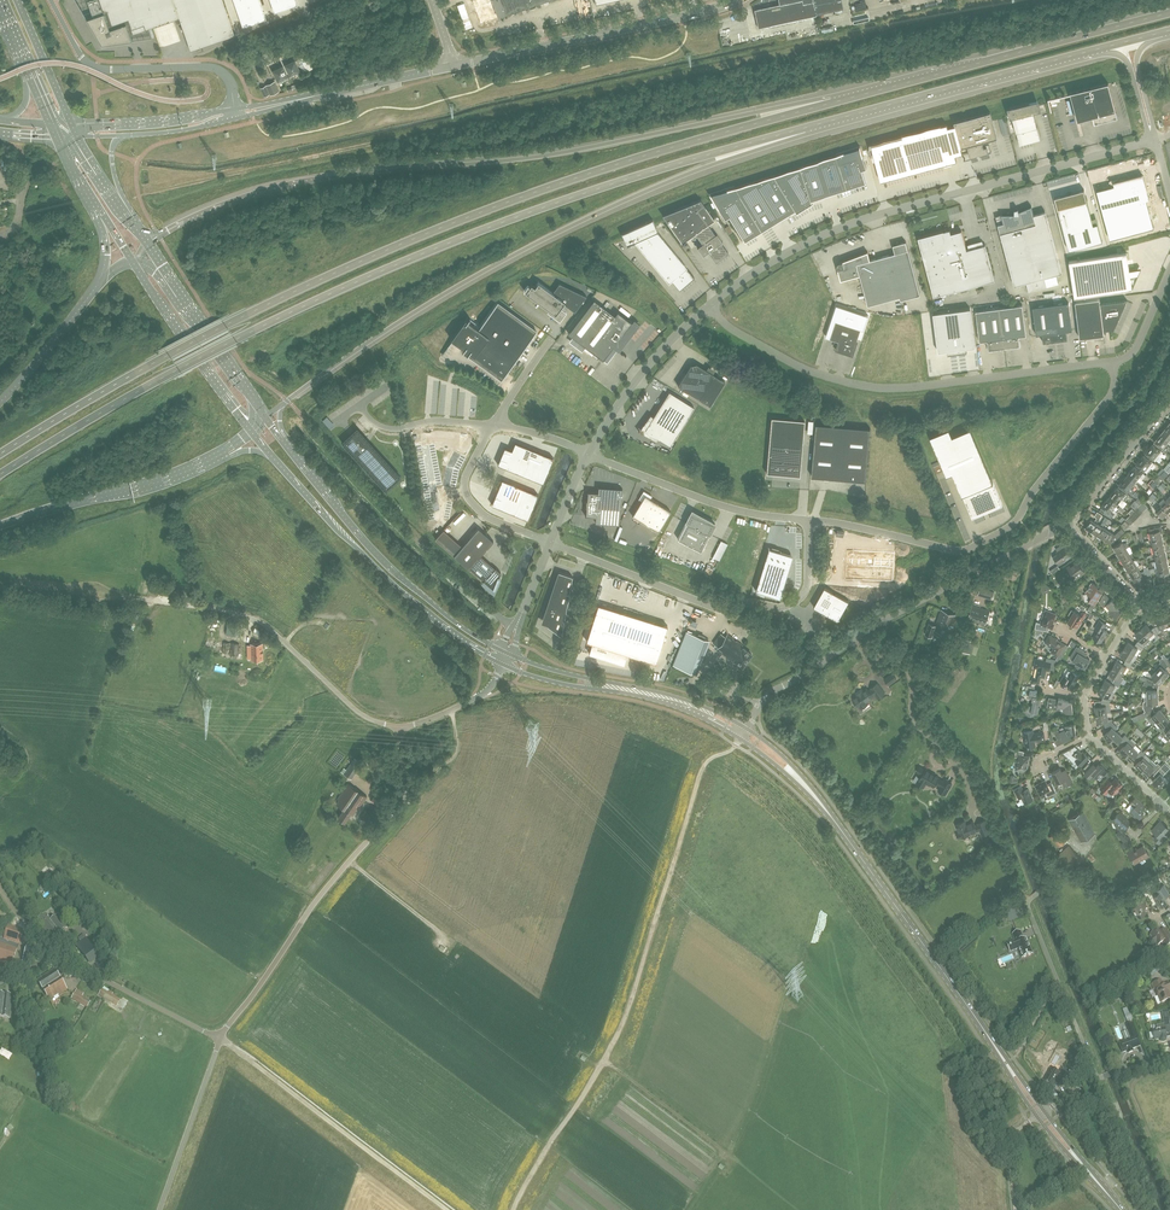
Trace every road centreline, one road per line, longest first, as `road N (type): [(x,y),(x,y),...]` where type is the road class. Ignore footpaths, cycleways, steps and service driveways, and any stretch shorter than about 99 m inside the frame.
road 1 (trunk): [(831,103),(620,163),(367,259),(169,354),(0,454)]
road 2 (track): [(1012,0),(137,188)]
road 3 (trunk): [(0,476),(179,369),(351,285),(537,210),(804,128)]
road 4 (trunk): [(831,103),(548,156),(292,184),(212,210),(147,244)]
road 5 (trunk): [(284,404),(498,263),(658,185),(804,128)]
road 6 (track): [(515,1209),(620,1036),(703,767),(740,739)]
road 7 (unclassified): [(709,305),(840,228),(1154,140)]
road 8 (unclassified): [(1111,361),(876,388),(801,368),(732,330),(709,305)]
road 9 (unclassified): [(1111,361),(1110,397),(1017,520),(968,549),(809,520)]
road 10 (unclassified): [(746,728),(767,695),(856,636),(1065,525)]
road 11 (unclassified): [(220,1038),(316,901),(399,808),(406,785),(399,726)]
road 12 (trunk): [(1169,13),(831,103)]
road 13 (unclassified): [(550,542),(722,610),(753,602),(782,608),(807,585),(809,520)]
road 14 (secondary): [(1041,1115),(850,842)]
road 15 (trunk): [(804,128),(1109,46)]
road 16 (secondary): [(272,456),(402,591),(503,665)]
road 17 (secondary): [(501,652),(396,573),(282,439)]
road 18 (unclassified): [(399,726),(364,716),(246,617),(134,598)]
road 19 (tertiary): [(454,66),(738,0)]
road 20 (track): [(220,1038),(448,1209)]
road 21 (secondary): [(503,665),(670,704),(740,739)]
road 22 (secondary): [(746,728),(676,697),(511,656)]
road 23 (unclassified): [(809,520),(726,507),(588,454)]
road 24 (trunk): [(0,526),(216,455)]
road 25 (residential): [(1098,1079),(1031,912),(1032,899),(1047,887)]
road 26 (unclassified): [(588,454),(655,356),(709,305)]
road 27 (unclassified): [(220,1038),(52,957)]
road 28 (unclassified): [(159,1209),(220,1038)]
road 29 (unclassified): [(492,426),(466,476),(468,497),(490,519),(550,542)]
road 30 (unclassified): [(234,109),(229,82),(216,70),(96,67)]
road 31 (residential): [(251,66),(336,21),(401,0)]
road 32 (primary): [(141,276),(236,410)]
road 33 (tertiary): [(234,109),(71,124)]
road 34 (track): [(605,1059),(730,1157)]
road 35 (residential): [(1065,525),(1169,408)]
road 36 (secondary): [(850,842),(803,777),(746,728)]
road 37 (trunk): [(97,286),(0,404)]
road 38 (primary): [(265,417),(178,293)]
road 39 (secondary): [(740,739),(793,779),(850,842)]
road 40 (tertiary): [(236,119),(376,83)]
road 41 (tertiary): [(376,83),(234,109)]
road 42 (unclassified): [(570,312),(492,426)]
road 43 (primary): [(71,124),(17,0)]
road 44 (unclassified): [(417,541),(514,625)]
road 45 (secondary): [(1121,1209),(1041,1115)]
road 46 (track): [(350,861),(444,937)]
road 47 (trunk): [(1154,140),(1137,59),(1162,32)]

